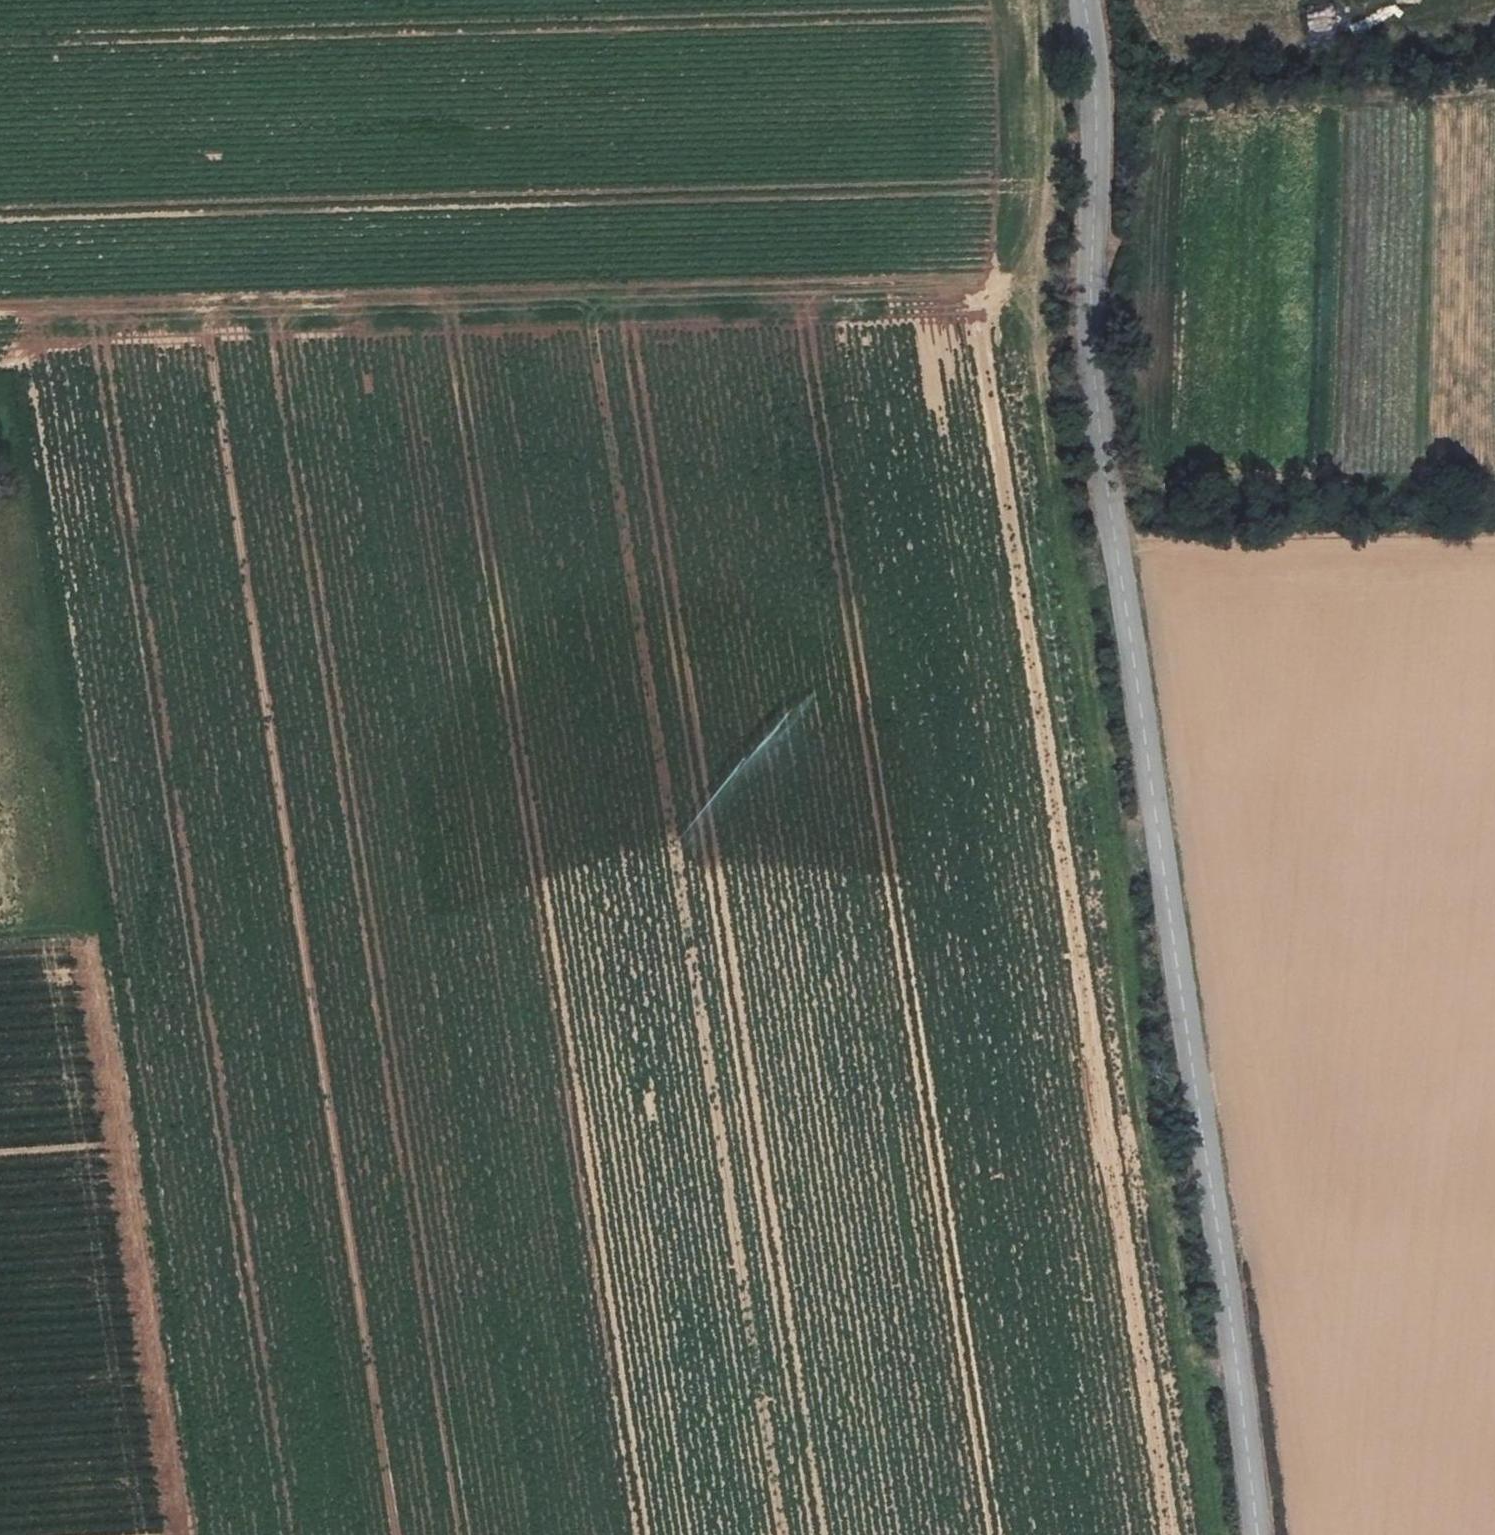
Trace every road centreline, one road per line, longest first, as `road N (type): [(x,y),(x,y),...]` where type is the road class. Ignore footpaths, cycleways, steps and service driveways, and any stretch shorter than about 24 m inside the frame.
road 1 (unclassified): [(1264,1534),(1092,356),(1094,85),(1080,0)]

